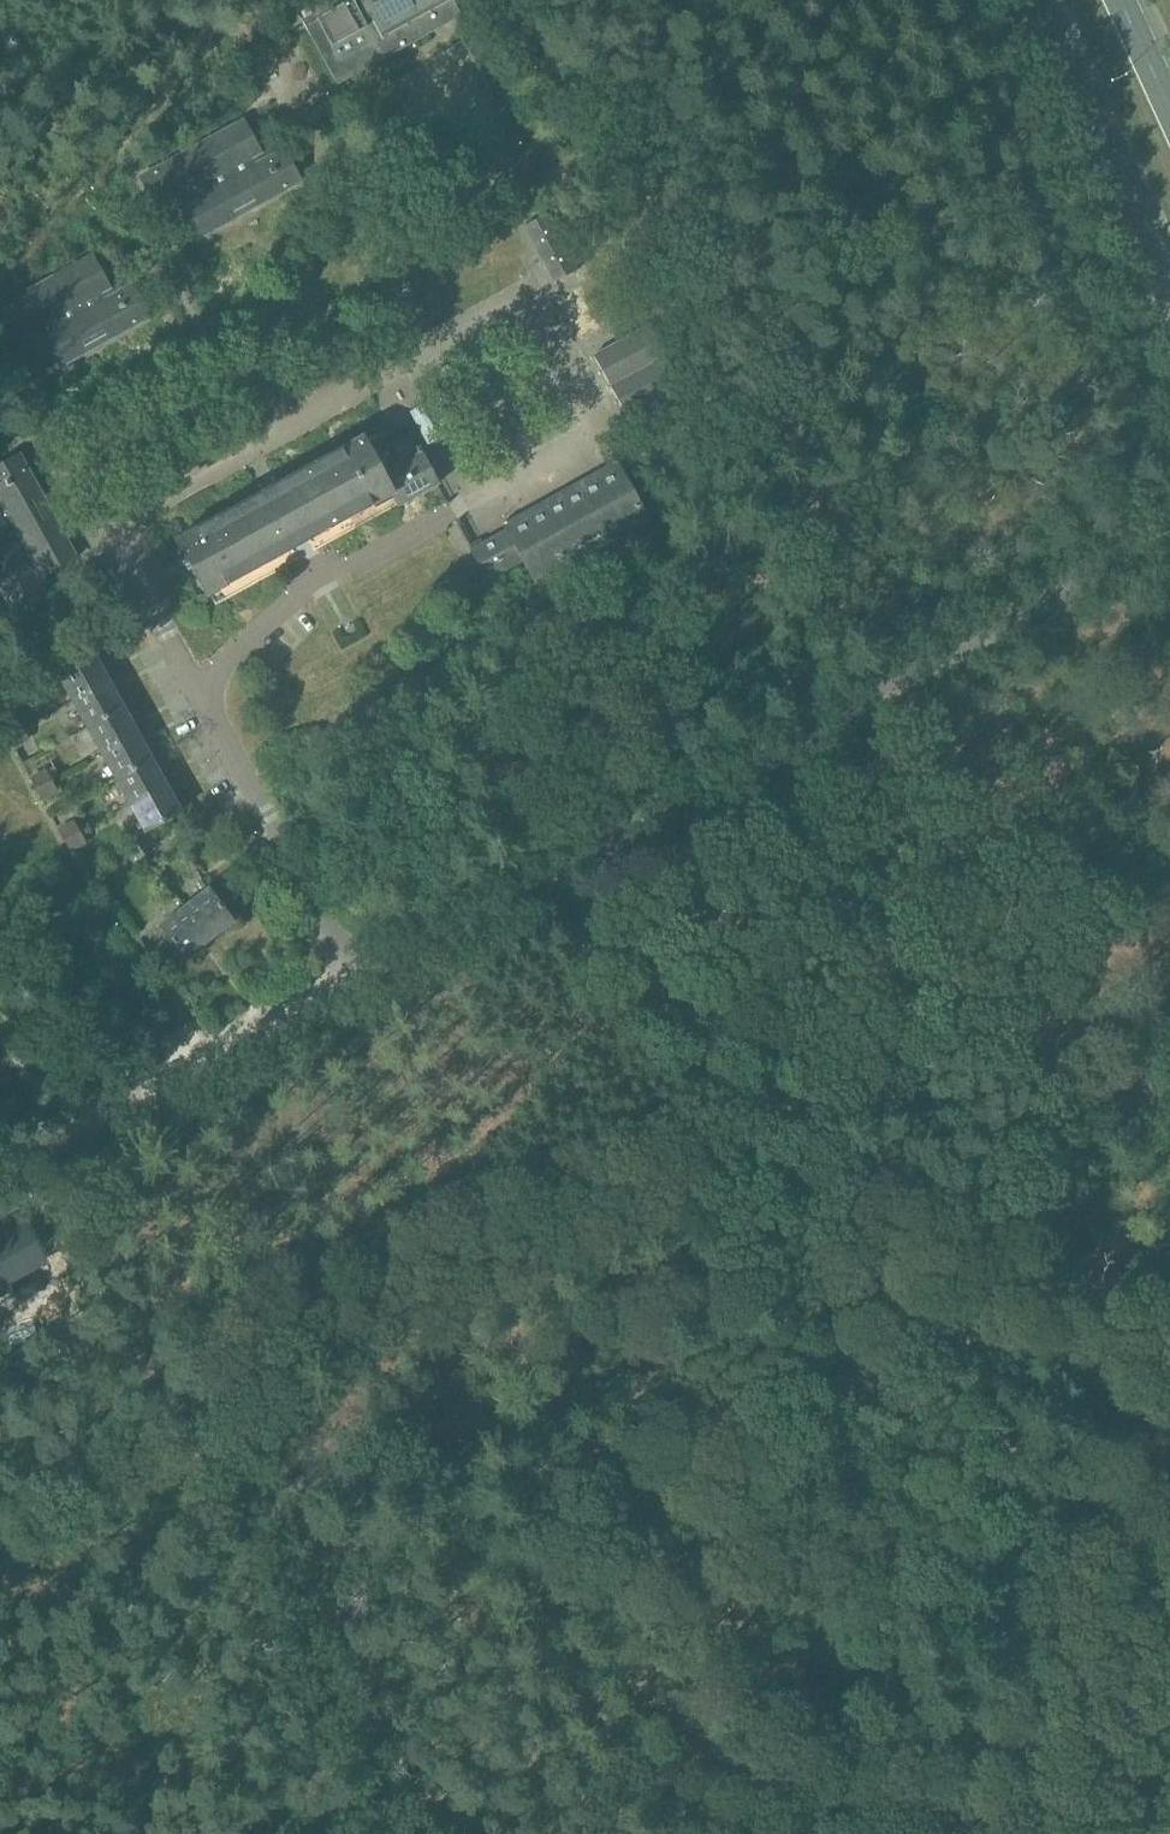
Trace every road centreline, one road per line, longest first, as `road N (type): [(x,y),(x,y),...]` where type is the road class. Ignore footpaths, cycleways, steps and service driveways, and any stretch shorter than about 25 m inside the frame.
road 1 (unclassified): [(351,977),(1169,531)]
road 2 (primary): [(1033,0),(1169,286)]
road 3 (track): [(89,1119),(351,977)]
road 4 (track): [(89,1119),(33,1084),(0,1034)]
road 5 (primary): [(1169,114),(1118,0)]

